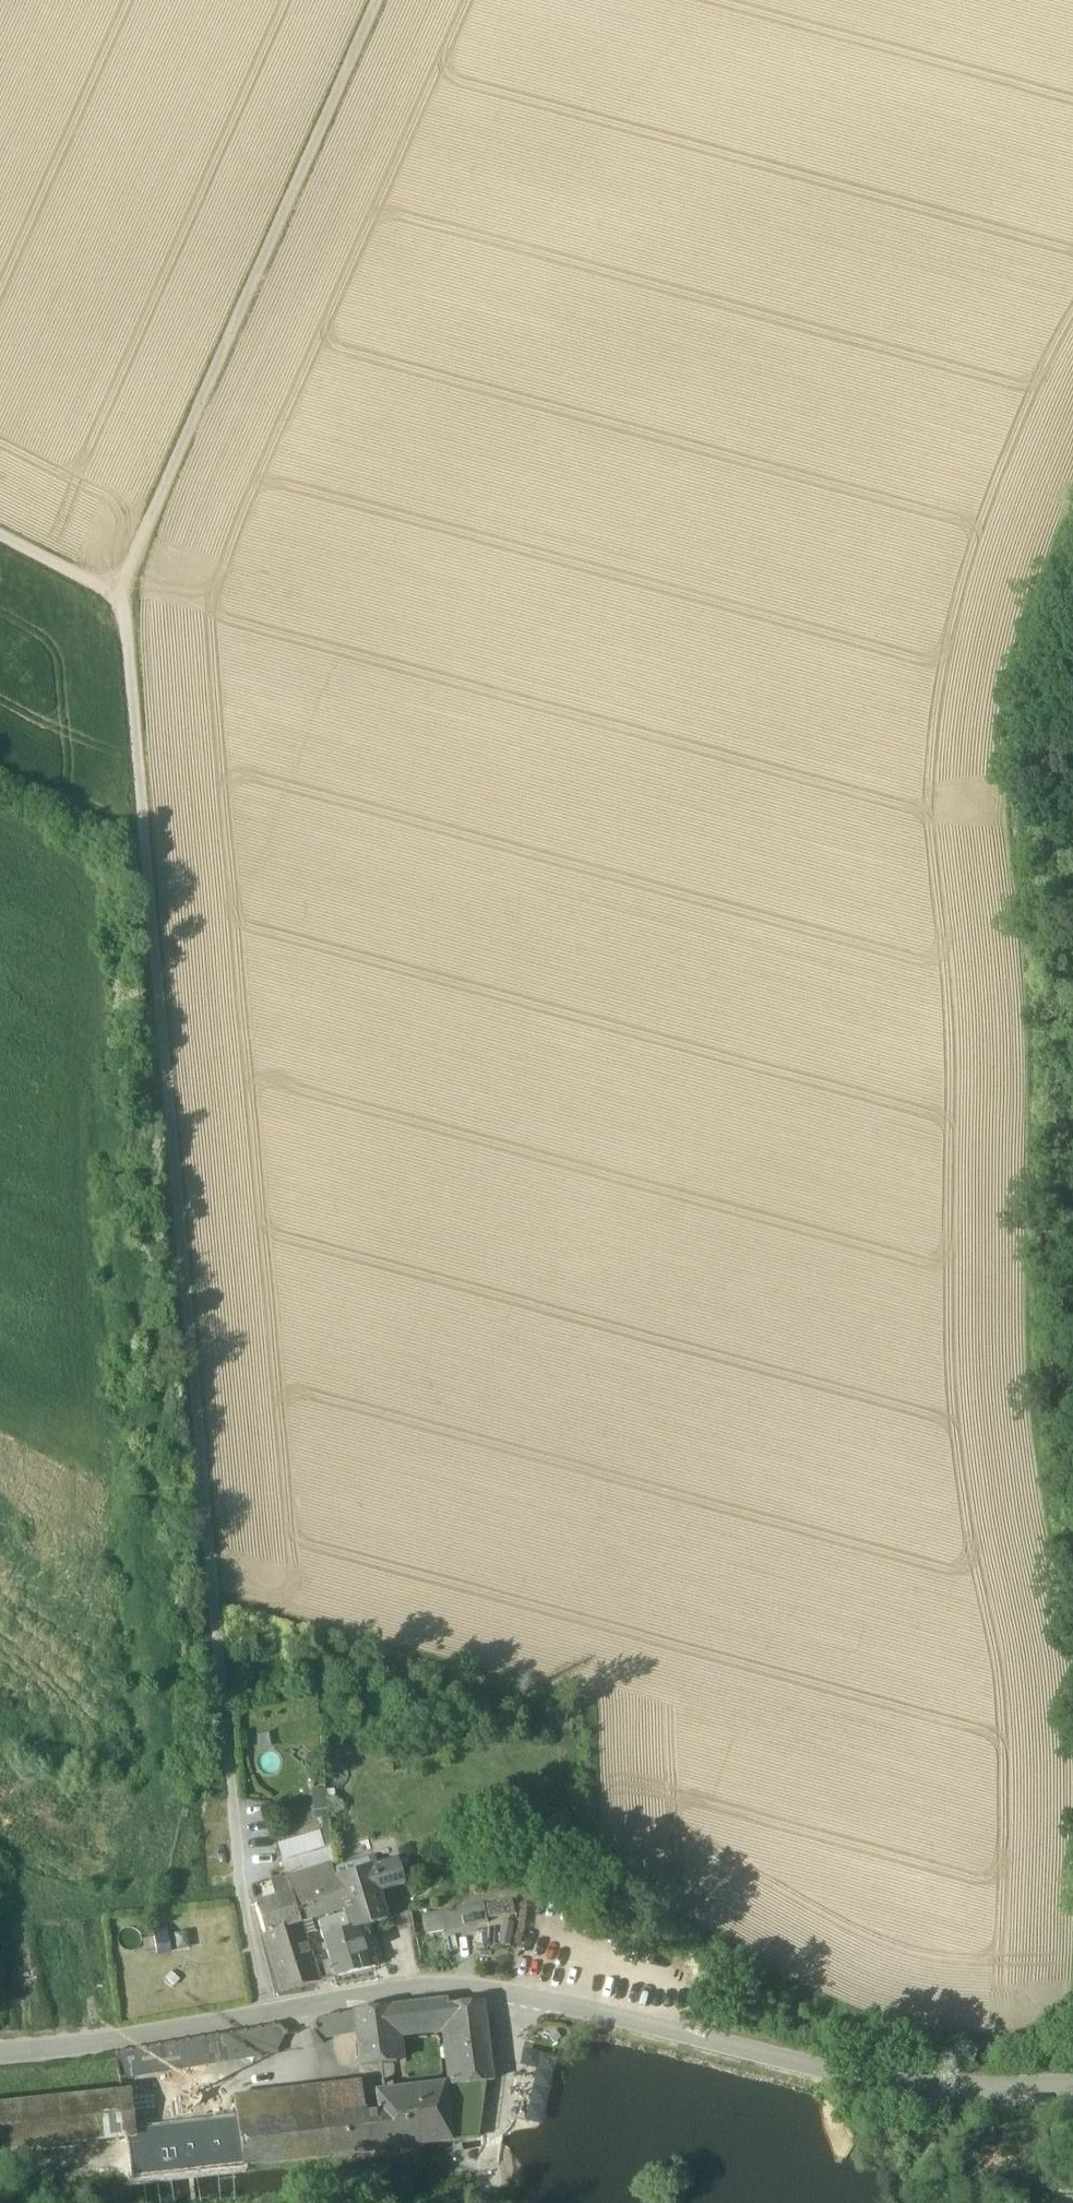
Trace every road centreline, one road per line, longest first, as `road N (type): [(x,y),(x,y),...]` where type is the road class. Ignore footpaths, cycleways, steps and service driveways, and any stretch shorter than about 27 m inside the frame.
road 1 (track): [(119,592),(240,1884)]
road 2 (tertiary): [(1072,2092),(903,2094),(458,1987),(0,2056)]
road 3 (track): [(378,0),(119,592)]
road 4 (track): [(518,1997),(482,2202)]
road 5 (track): [(0,534),(119,592)]

